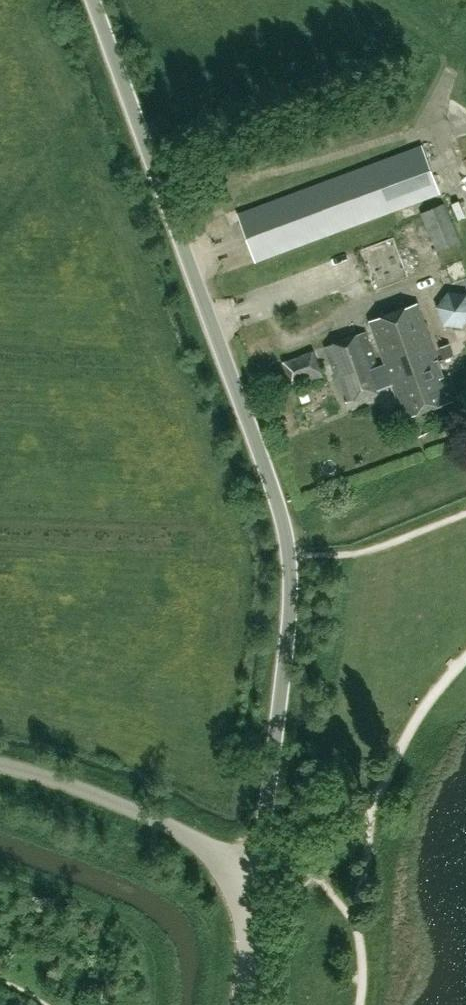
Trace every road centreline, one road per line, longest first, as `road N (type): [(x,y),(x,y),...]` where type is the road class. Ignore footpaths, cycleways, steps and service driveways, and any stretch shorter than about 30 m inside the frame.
road 1 (unclassified): [(231,878),(263,841),(289,555),(271,481),(94,0)]
road 2 (unclassified): [(231,878),(207,849),(173,829),(0,762)]
road 3 (unclassified): [(243,1004),(249,942),(231,878)]

